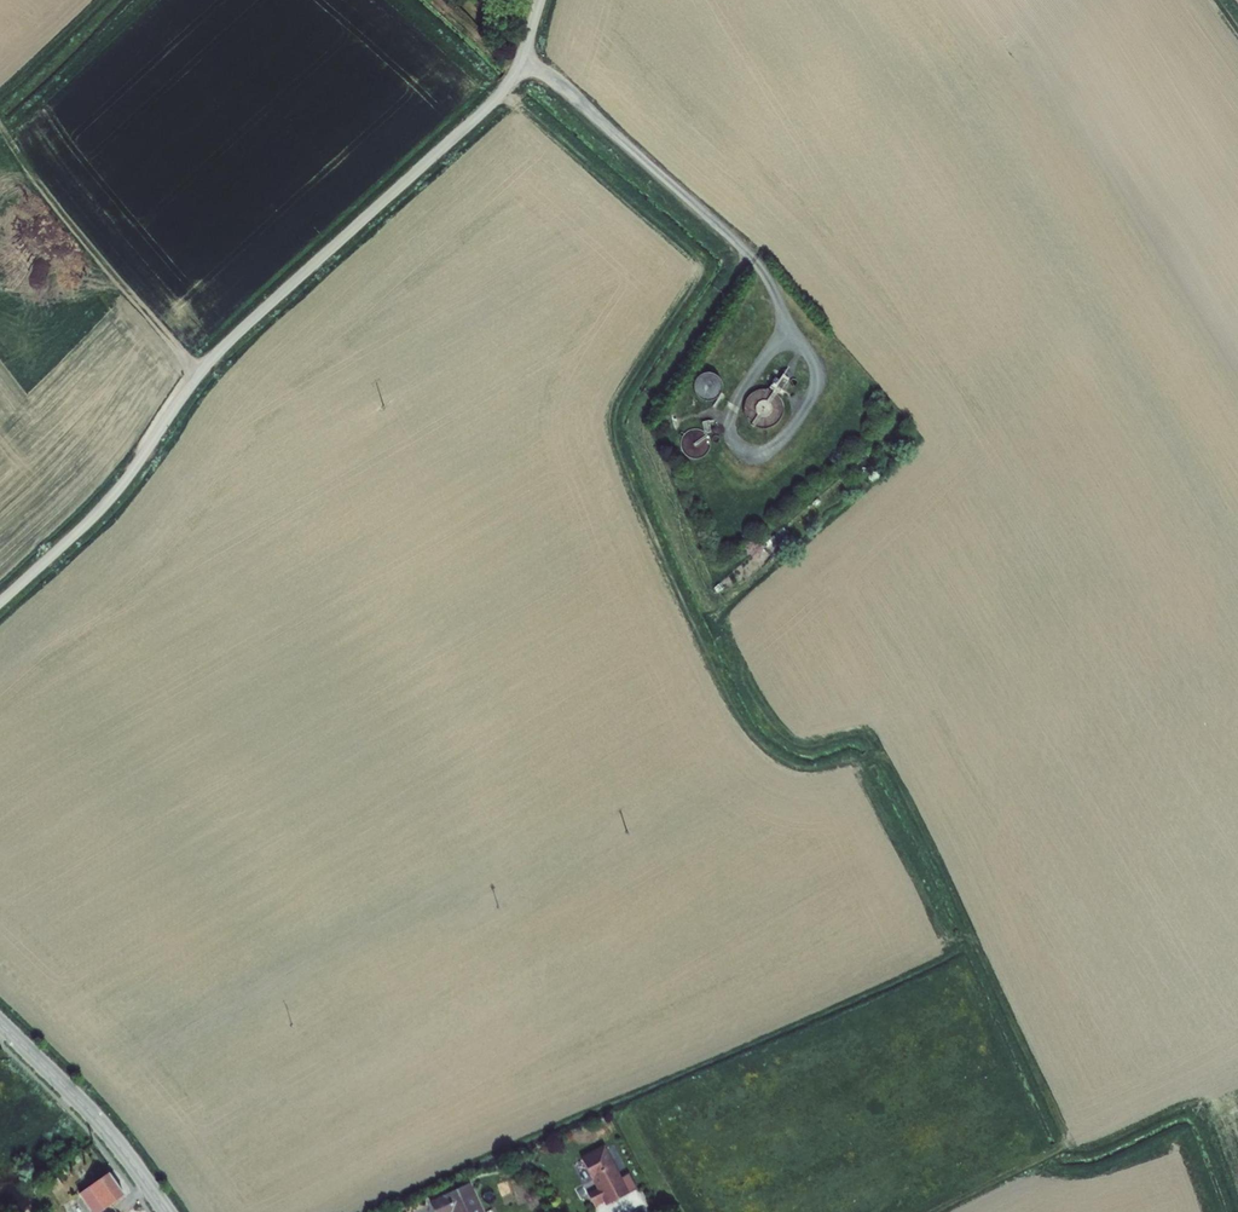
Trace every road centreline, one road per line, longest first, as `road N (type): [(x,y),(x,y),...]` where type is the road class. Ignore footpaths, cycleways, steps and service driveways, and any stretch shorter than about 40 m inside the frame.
road 1 (unclassified): [(540,0),(504,90),(210,361),(117,492),(0,602)]
road 2 (track): [(198,376),(0,136)]
road 3 (secondary): [(167,1211),(101,1124),(0,1023)]

